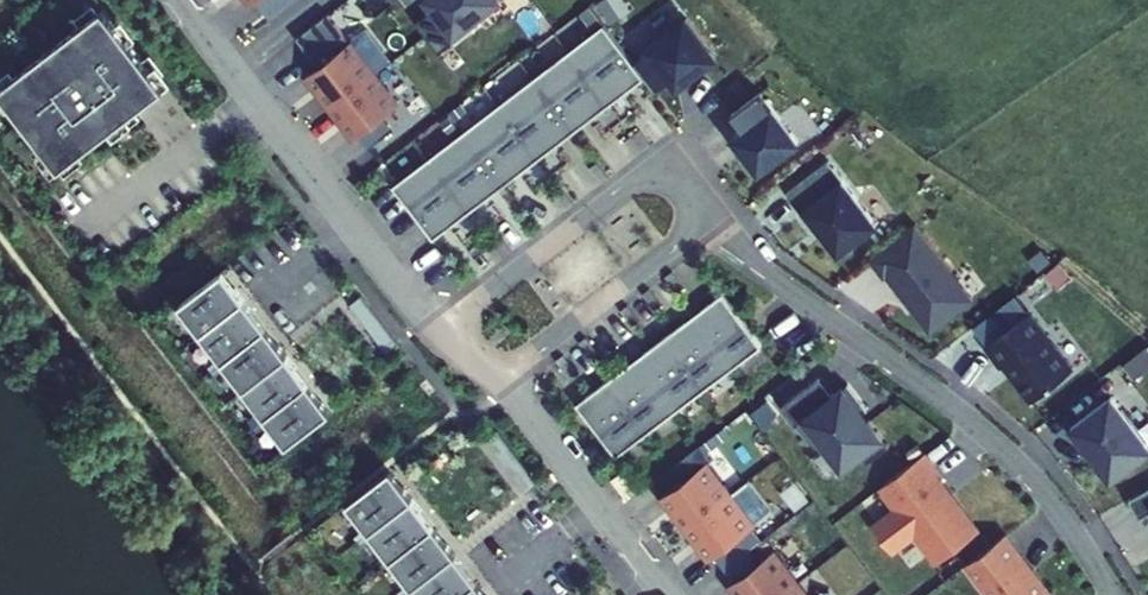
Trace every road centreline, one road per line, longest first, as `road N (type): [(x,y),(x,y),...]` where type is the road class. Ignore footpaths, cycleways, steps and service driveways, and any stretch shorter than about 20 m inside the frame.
road 1 (residential): [(1113,594),(1059,511),(993,441),(741,251),(711,220)]
road 2 (residential): [(434,332),(180,0)]
road 3 (residential): [(711,220),(663,157),(434,332)]
road 4 (residential): [(668,594),(498,380)]
road 5 (residential): [(498,380),(711,220)]

